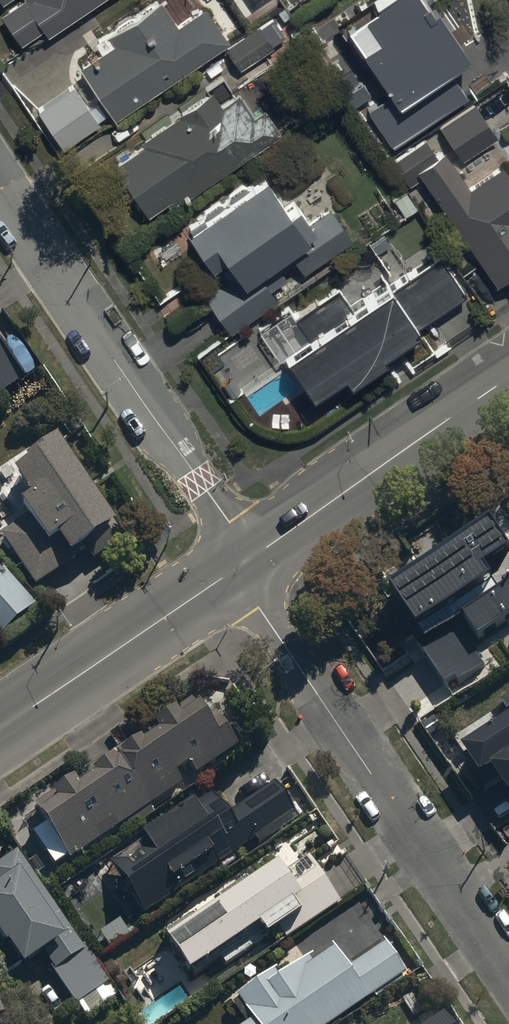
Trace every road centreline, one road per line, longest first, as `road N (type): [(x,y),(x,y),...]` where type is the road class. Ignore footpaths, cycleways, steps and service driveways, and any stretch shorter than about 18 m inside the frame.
road 1 (residential): [(244,563),(261,607),(508,977)]
road 2 (residential): [(0,186),(228,523),(244,563)]
road 3 (tertiary): [(508,380),(244,563)]
road 4 (tertiary): [(244,563),(0,728)]

